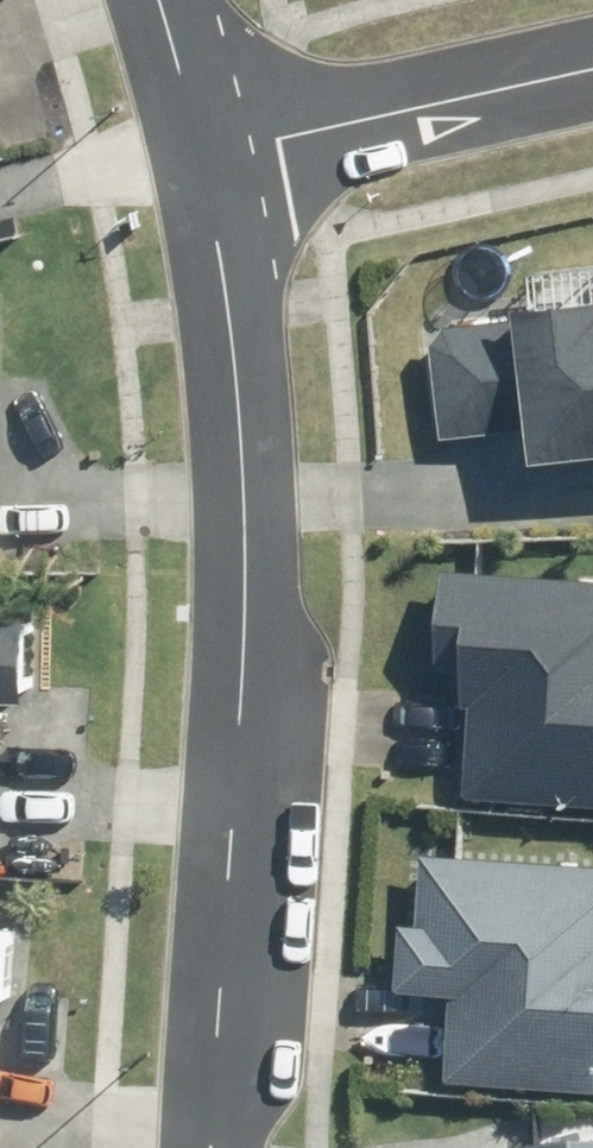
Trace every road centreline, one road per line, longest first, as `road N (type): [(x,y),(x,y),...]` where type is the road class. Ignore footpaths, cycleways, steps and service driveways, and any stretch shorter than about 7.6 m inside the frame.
road 1 (residential): [(193,1147),(241,857),(245,421),(209,112)]
road 2 (residential): [(209,112),(592,35)]

